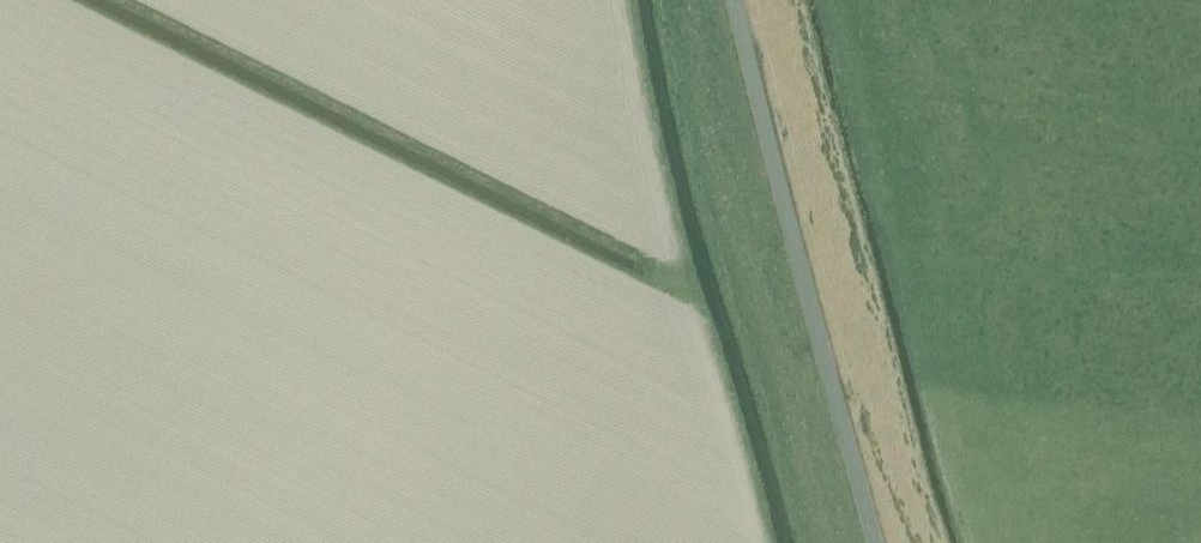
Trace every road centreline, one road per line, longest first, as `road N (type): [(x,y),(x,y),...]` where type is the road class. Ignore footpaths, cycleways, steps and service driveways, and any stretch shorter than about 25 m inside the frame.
road 1 (unclassified): [(875,542),(733,0)]
road 2 (track): [(913,542),(824,364)]

